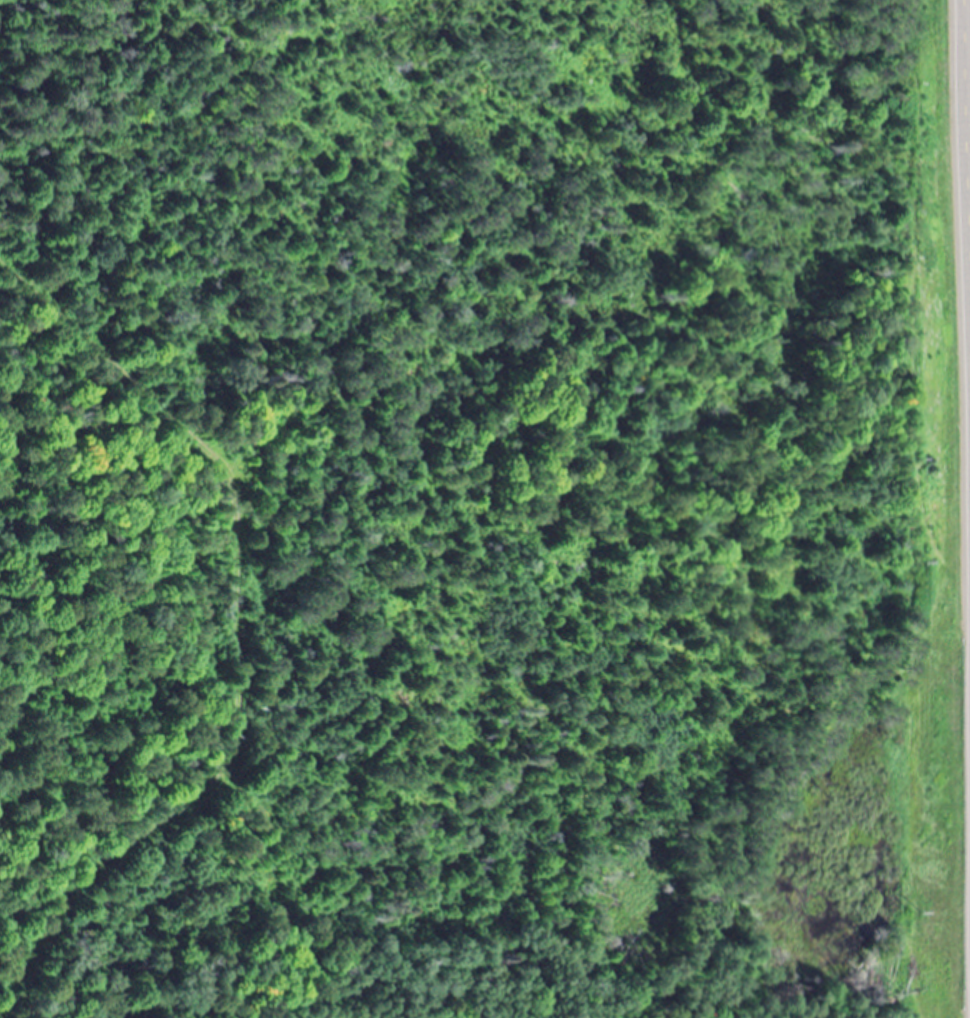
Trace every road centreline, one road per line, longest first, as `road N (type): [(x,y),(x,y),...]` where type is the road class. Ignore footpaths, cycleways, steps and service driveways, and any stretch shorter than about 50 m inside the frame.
road 1 (track): [(0,261),(218,459),(239,500),(243,724),(223,771),(193,804),(118,852),(70,900),(0,1008)]

